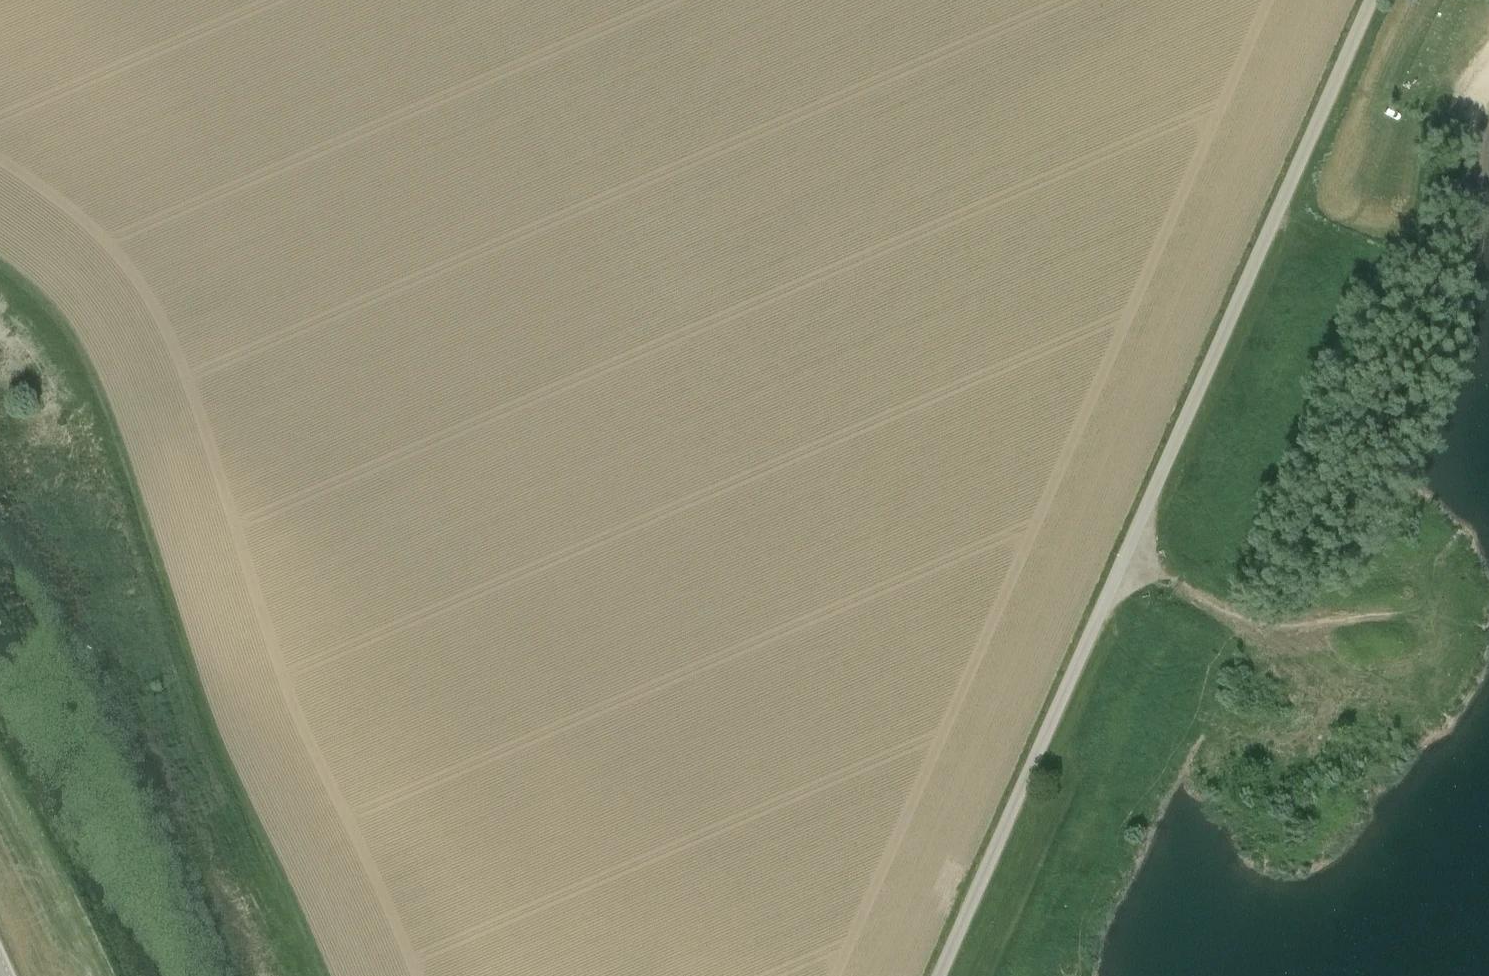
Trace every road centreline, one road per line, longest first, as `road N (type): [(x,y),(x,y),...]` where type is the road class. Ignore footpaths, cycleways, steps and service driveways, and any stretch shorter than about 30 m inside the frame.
road 1 (unclassified): [(948,975),(1369,0)]
road 2 (track): [(1127,562),(1243,626),(1293,639),(1365,613),(1421,612)]

